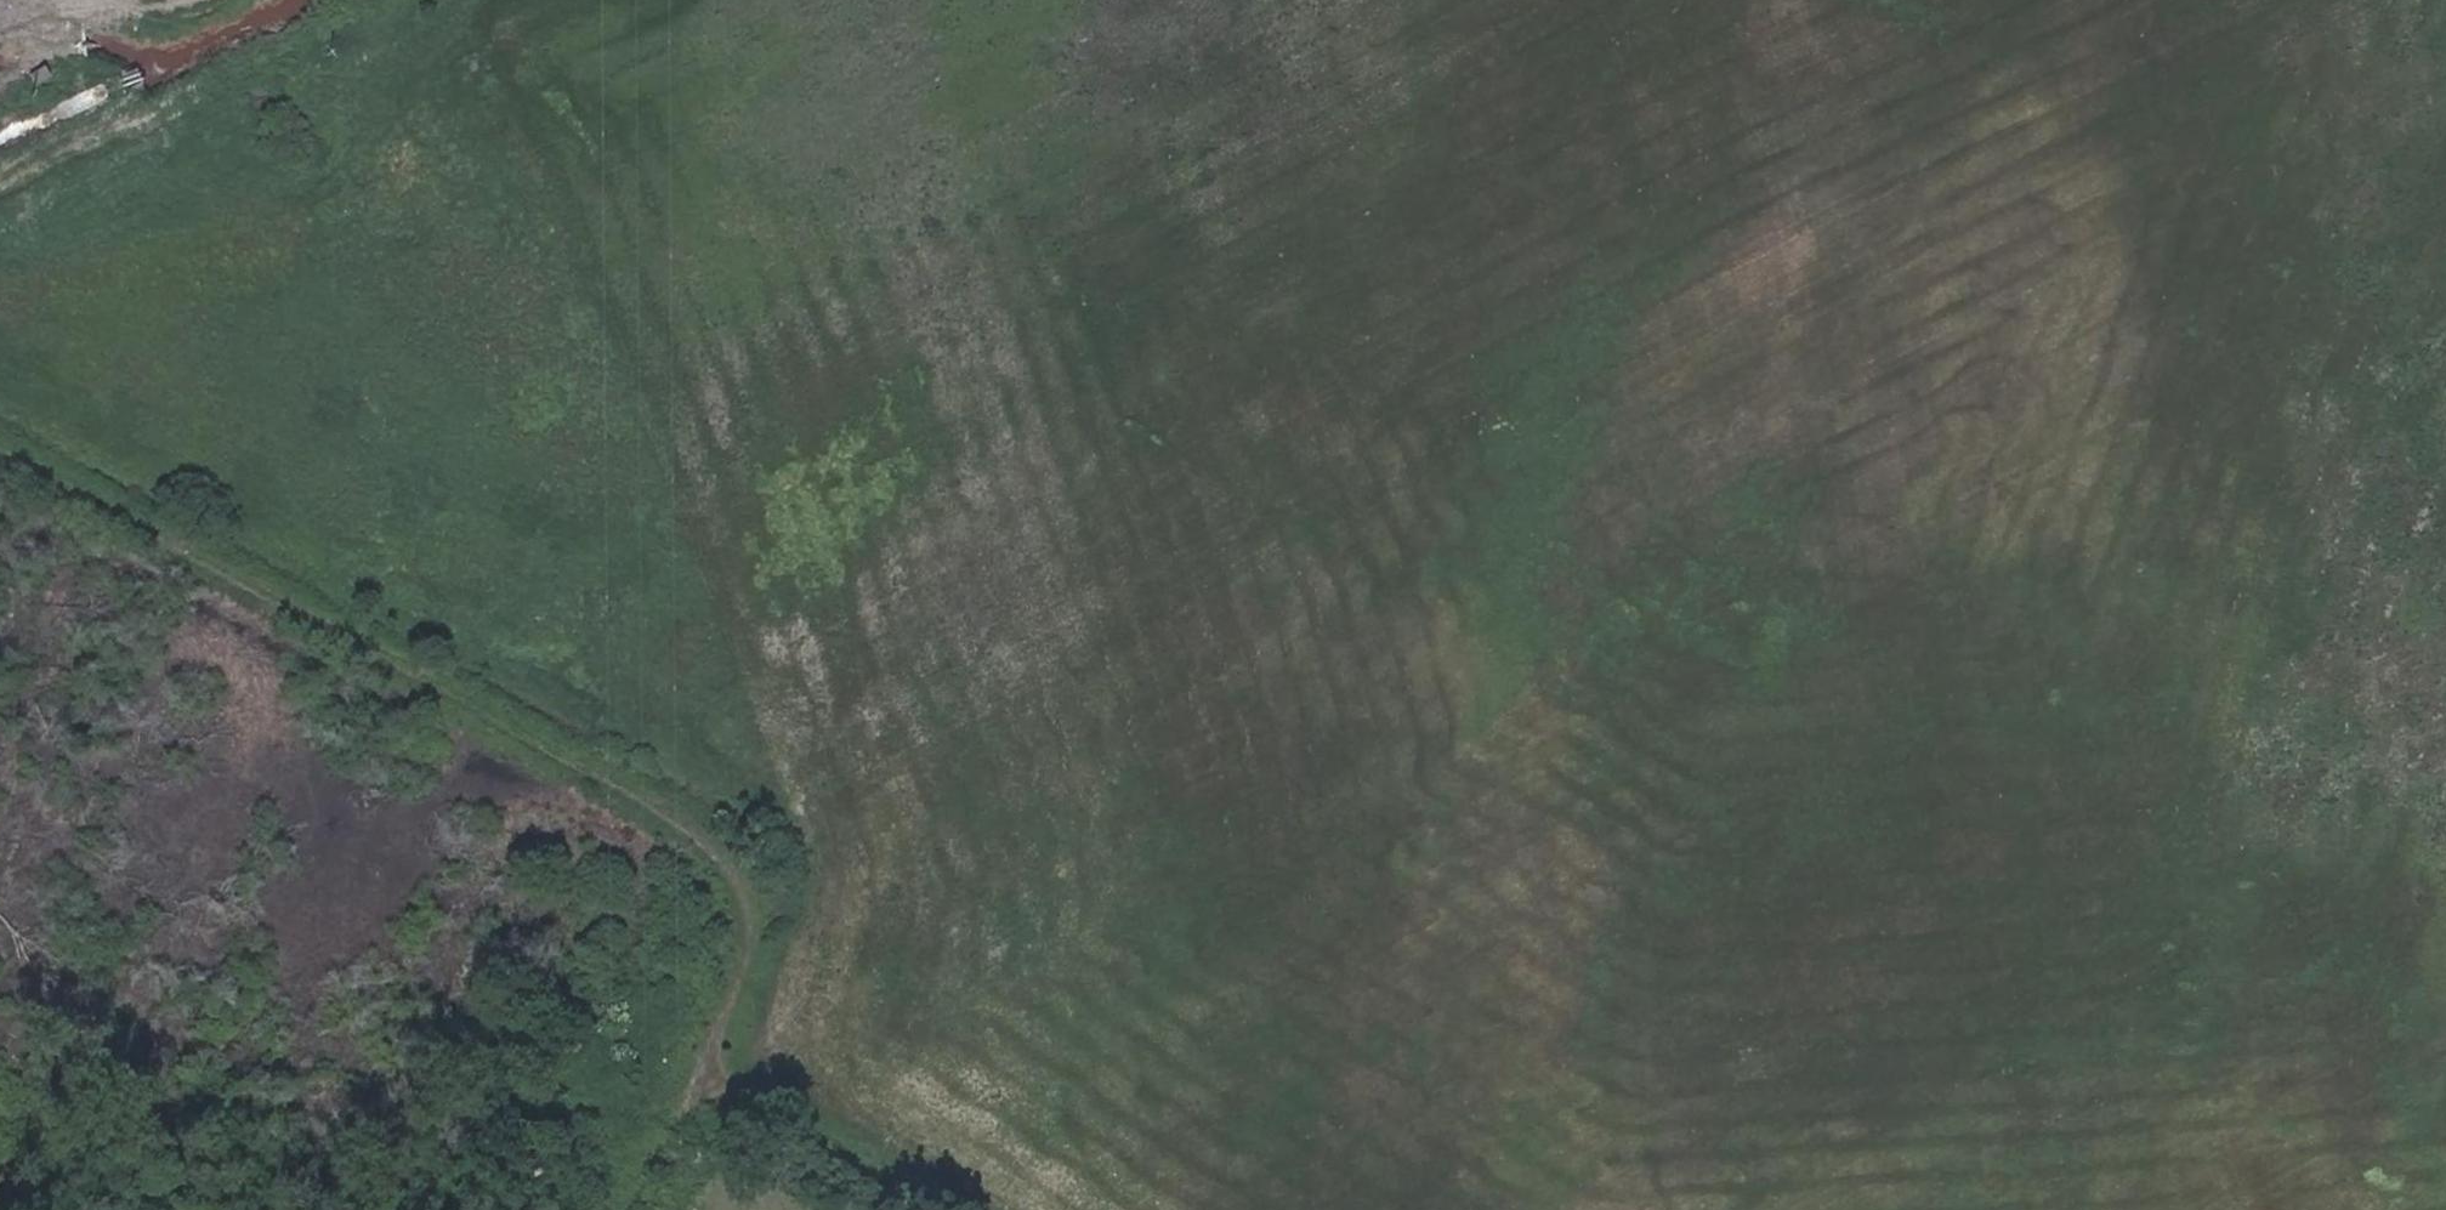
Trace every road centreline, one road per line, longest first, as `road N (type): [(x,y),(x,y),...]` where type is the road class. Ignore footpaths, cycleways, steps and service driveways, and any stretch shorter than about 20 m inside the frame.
road 1 (track): [(0,476),(696,835),(742,932),(701,1063),(944,1209)]

